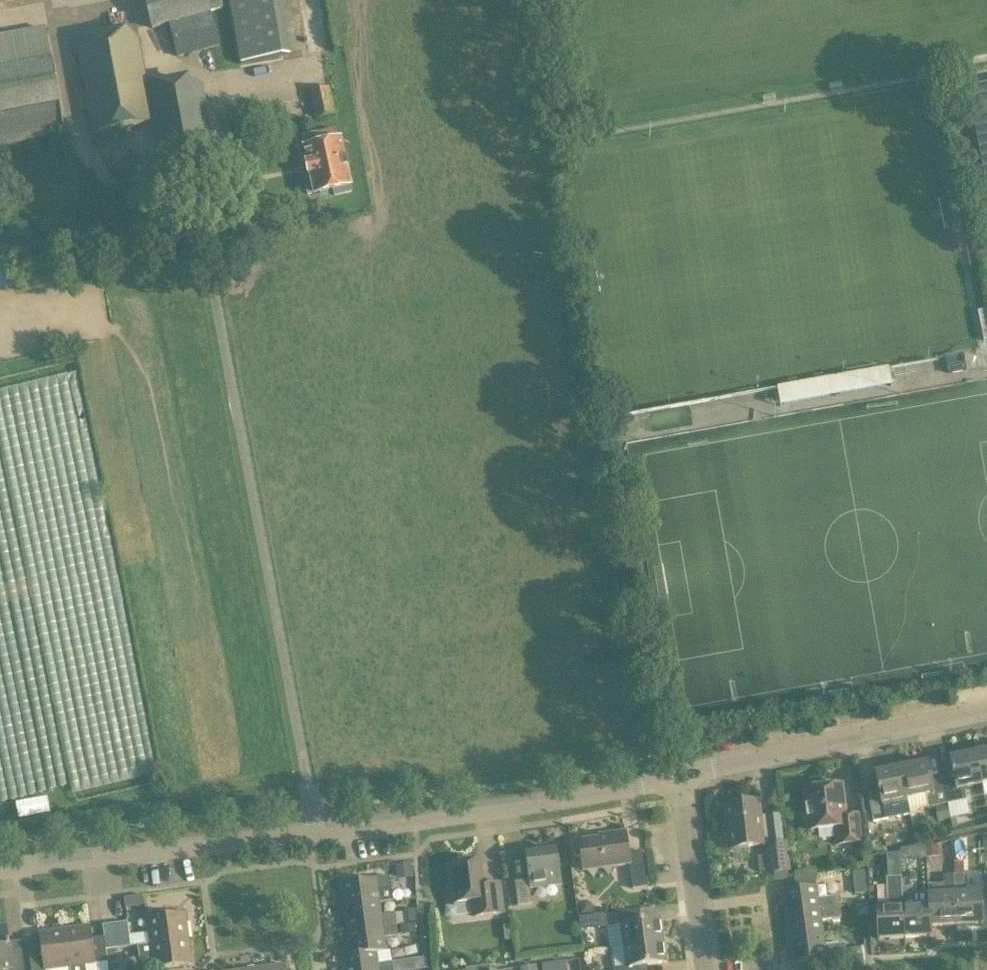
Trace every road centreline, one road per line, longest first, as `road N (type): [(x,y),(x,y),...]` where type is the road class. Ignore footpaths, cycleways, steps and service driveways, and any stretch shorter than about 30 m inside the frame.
road 1 (residential): [(0,871),(678,779)]
road 2 (residential): [(678,779),(986,714)]
road 3 (residential): [(703,969),(678,779)]

